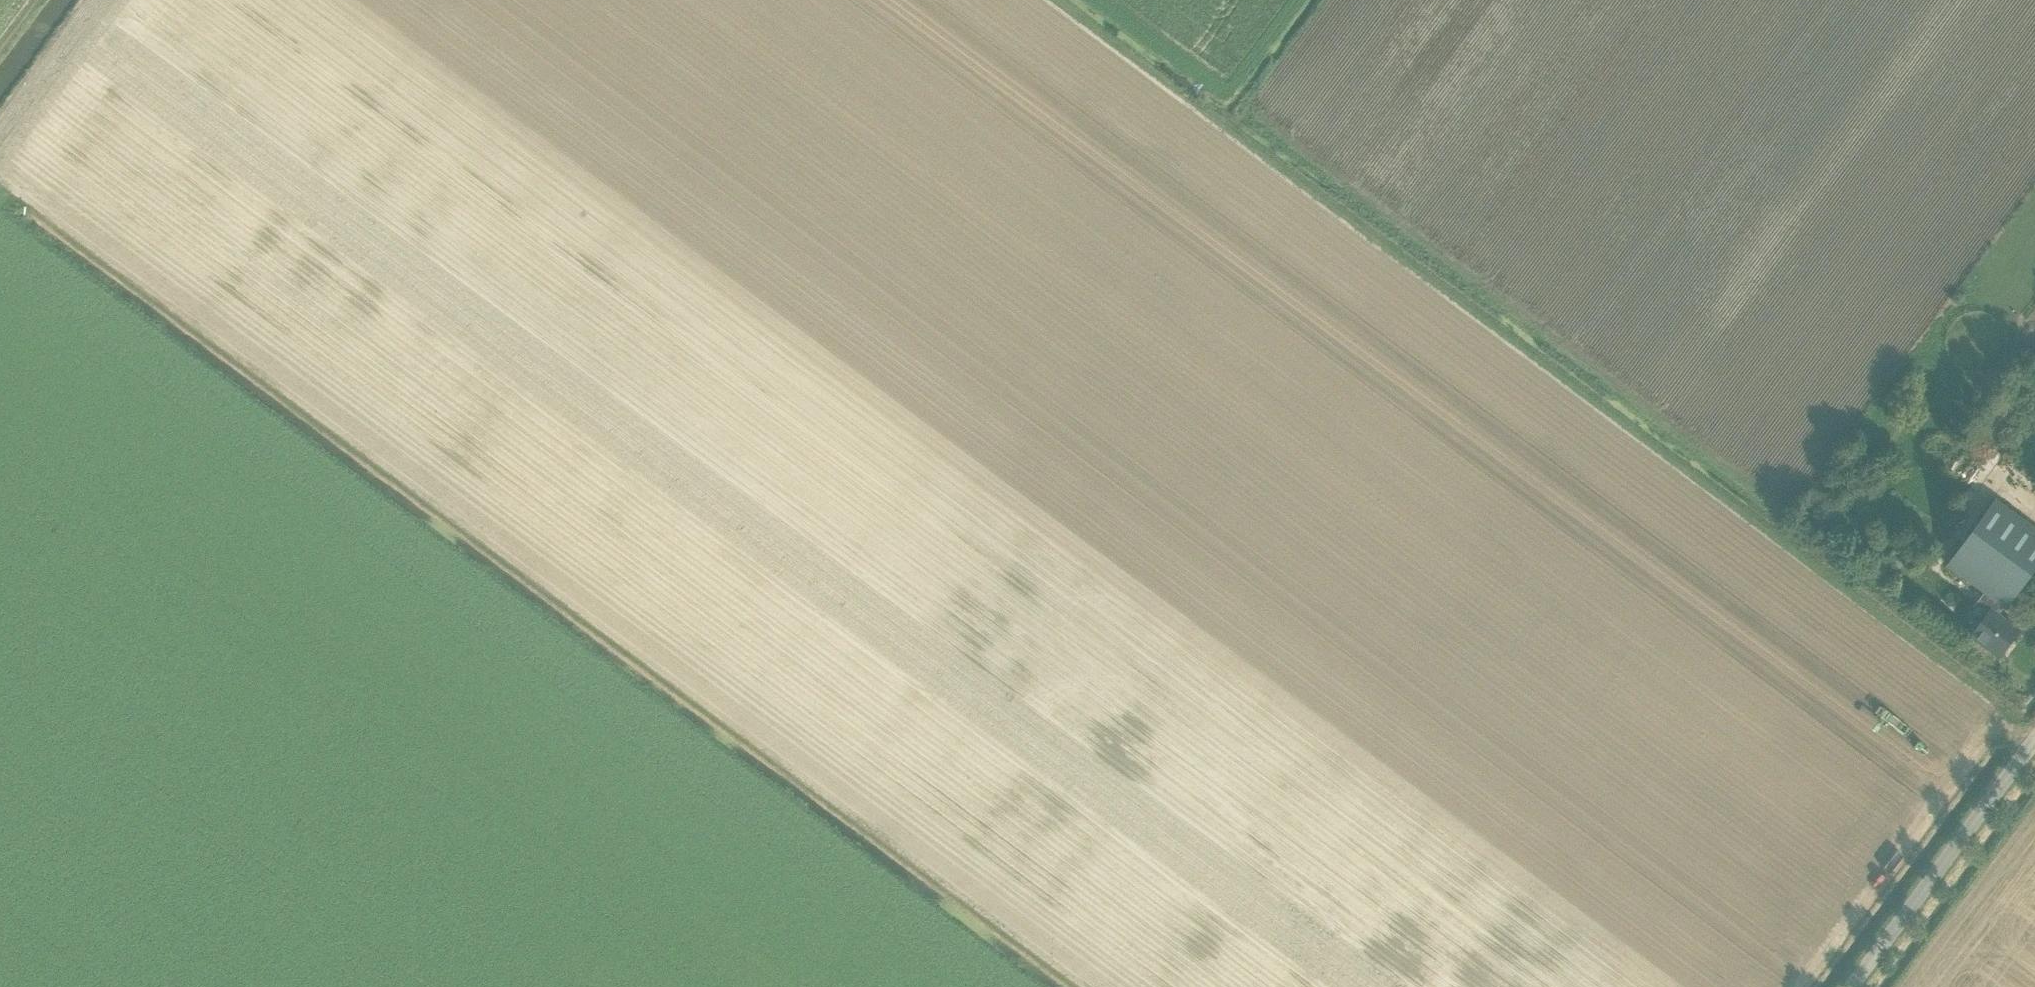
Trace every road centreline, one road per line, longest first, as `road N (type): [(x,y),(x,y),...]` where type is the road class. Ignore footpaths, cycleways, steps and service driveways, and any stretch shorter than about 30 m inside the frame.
road 1 (unclassified): [(1851,986),(2034,739)]

